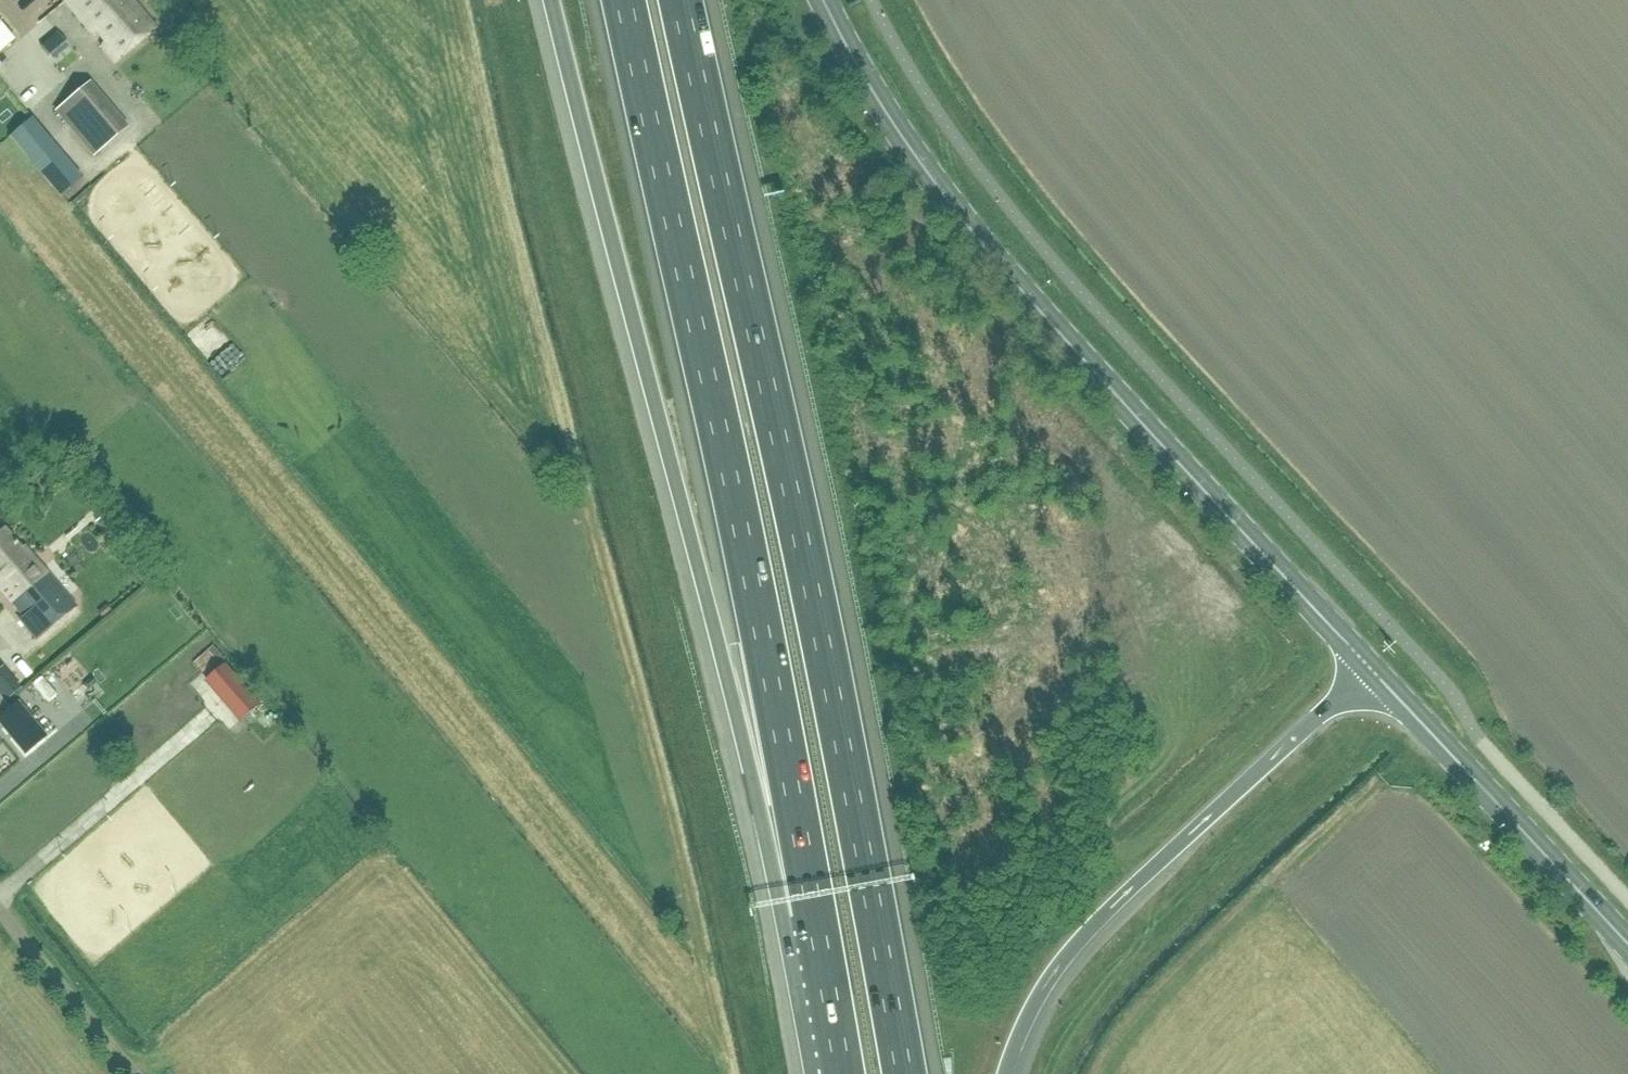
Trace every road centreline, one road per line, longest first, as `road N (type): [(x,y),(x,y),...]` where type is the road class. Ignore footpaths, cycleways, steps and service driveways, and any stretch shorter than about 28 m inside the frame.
road 1 (motorway): [(905,1073),(844,745),(683,0)]
road 2 (motorway): [(551,0),(719,646),(817,923)]
road 3 (motorway): [(624,0),(738,513),(817,923)]
road 4 (tertiary): [(1371,670),(1028,297),(871,84),(824,0)]
road 5 (motorway): [(1008,1073),(1047,987),(1088,933),(1371,670)]
road 6 (tertiary): [(1627,945),(1371,670)]
road 7 (unclassified): [(133,1073),(0,912)]
road 8 (motorway): [(817,923),(842,1073)]

